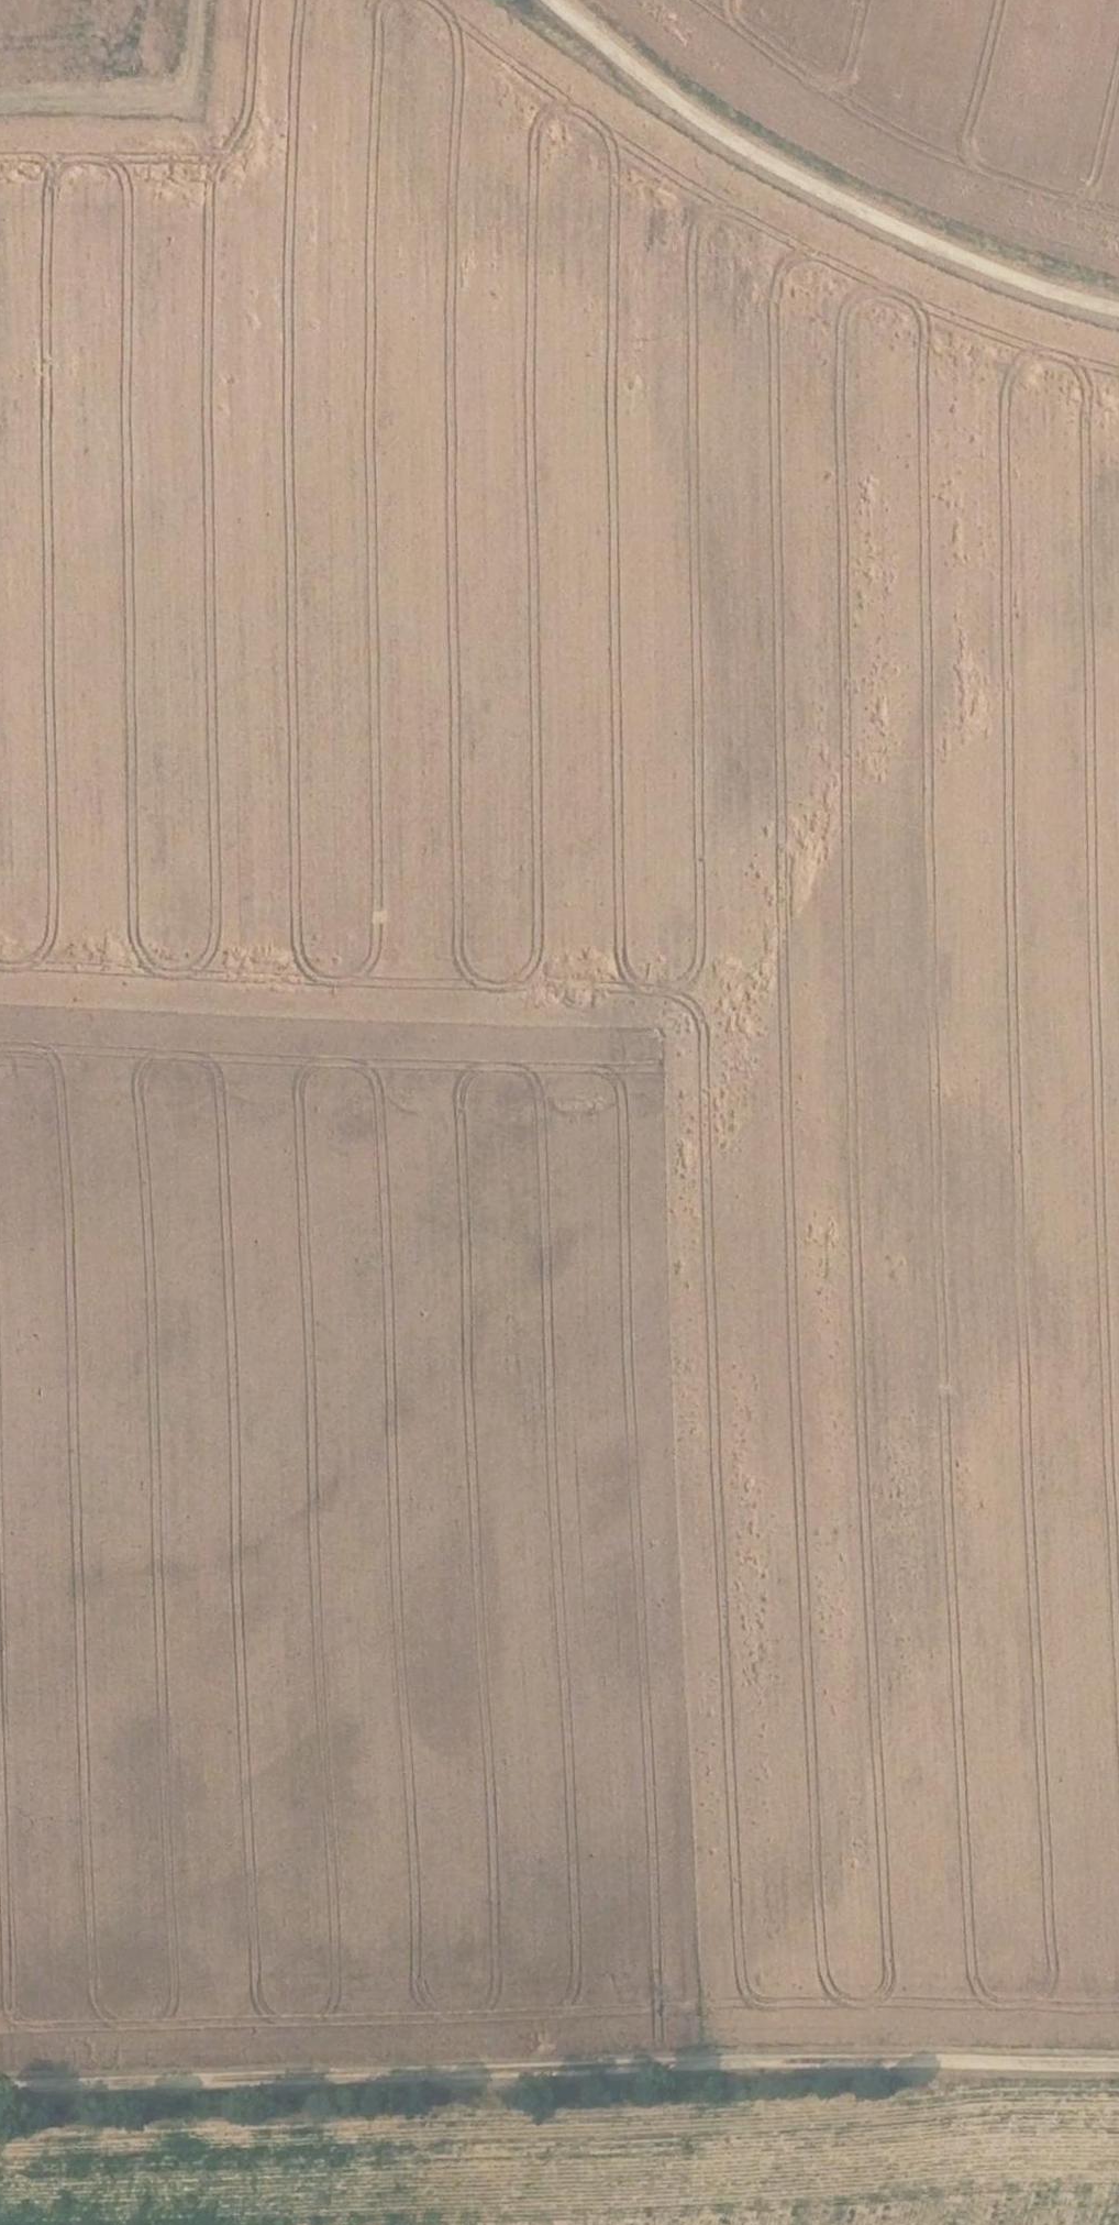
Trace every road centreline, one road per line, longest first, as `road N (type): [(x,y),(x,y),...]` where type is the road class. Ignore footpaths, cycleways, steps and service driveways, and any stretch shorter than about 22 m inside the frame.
road 1 (track): [(1118,2053),(802,2053),(0,2077)]
road 2 (track): [(555,0),(686,108),(765,159),(952,251),(1118,304)]

